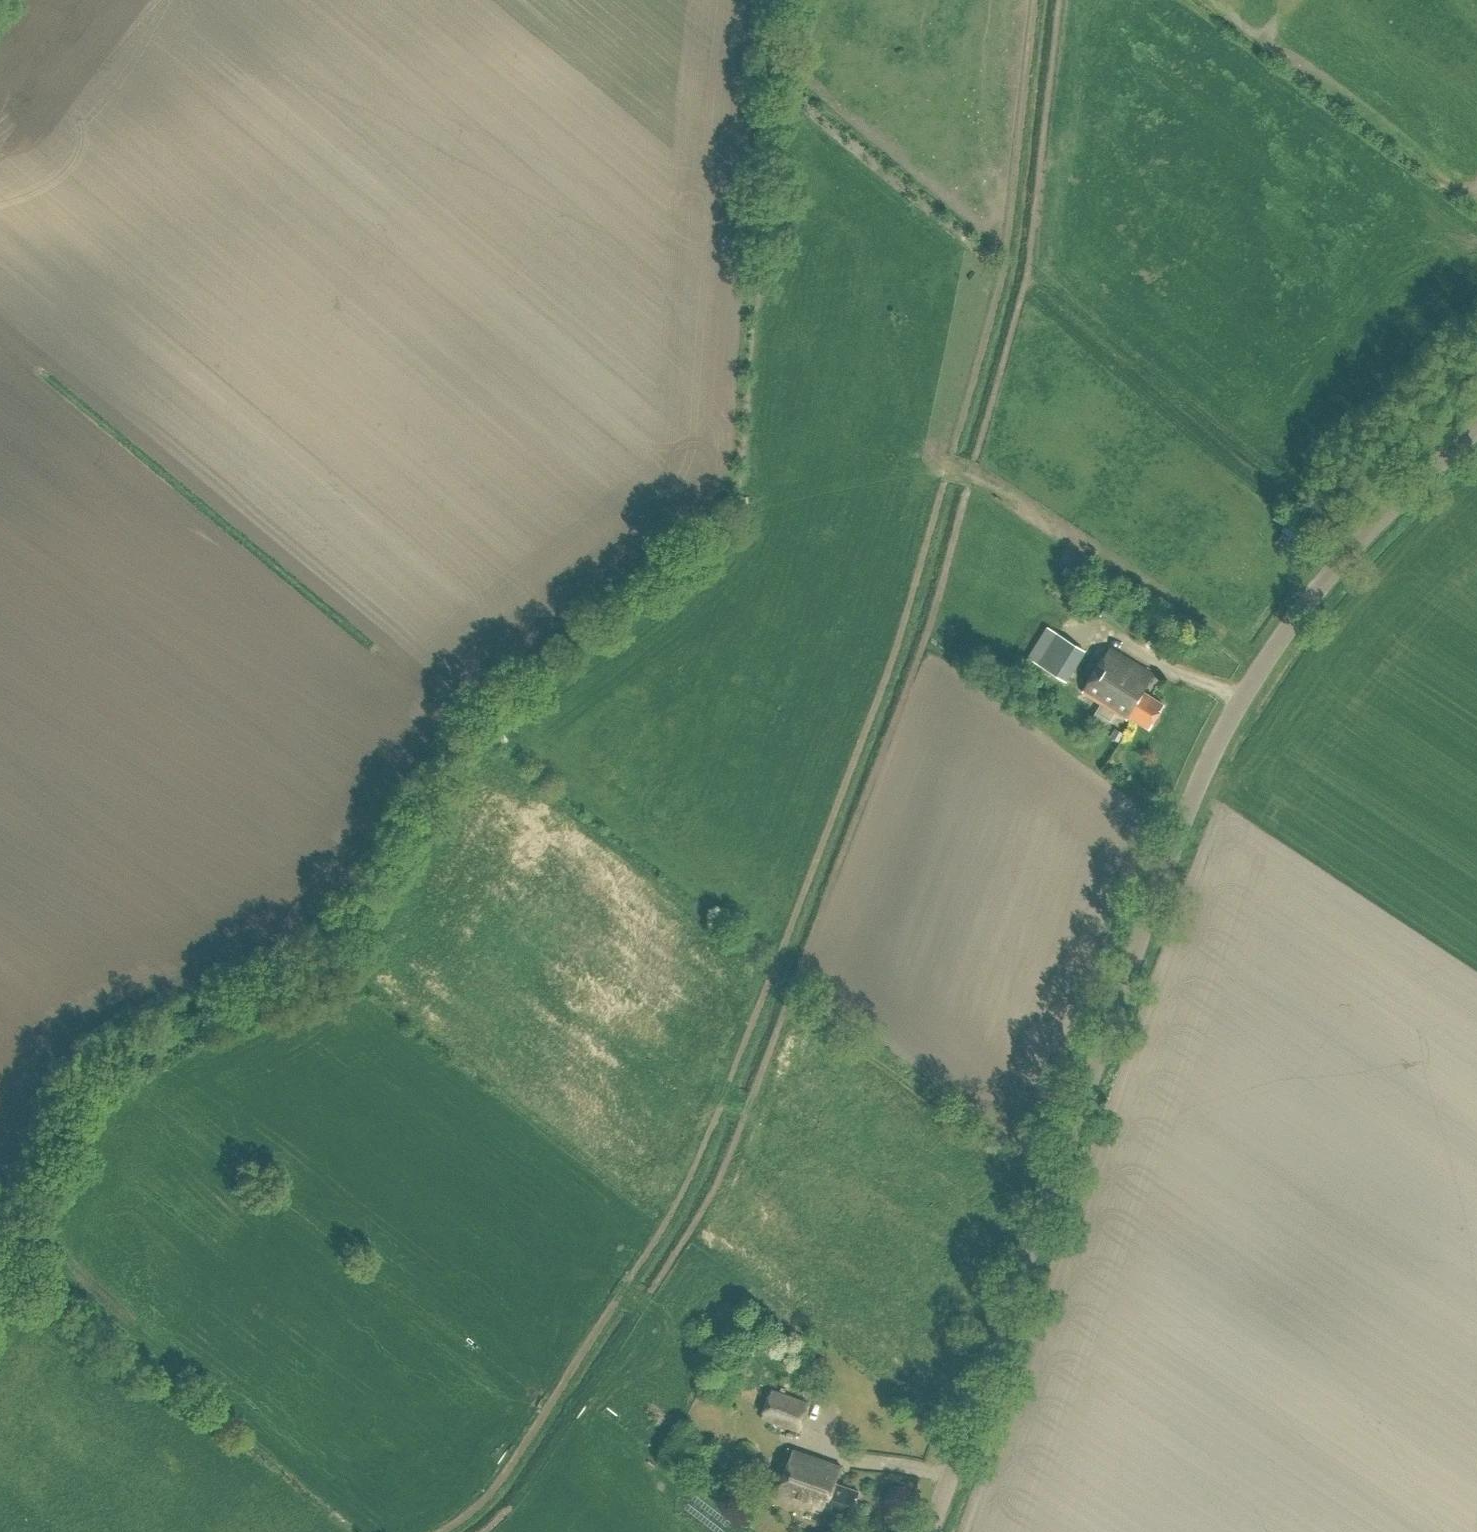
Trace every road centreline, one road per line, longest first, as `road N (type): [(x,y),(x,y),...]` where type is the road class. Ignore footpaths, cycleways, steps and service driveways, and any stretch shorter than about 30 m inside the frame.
road 1 (unclassified): [(930,1531),(1186,810),(1228,719),(1314,594),(1476,430)]

